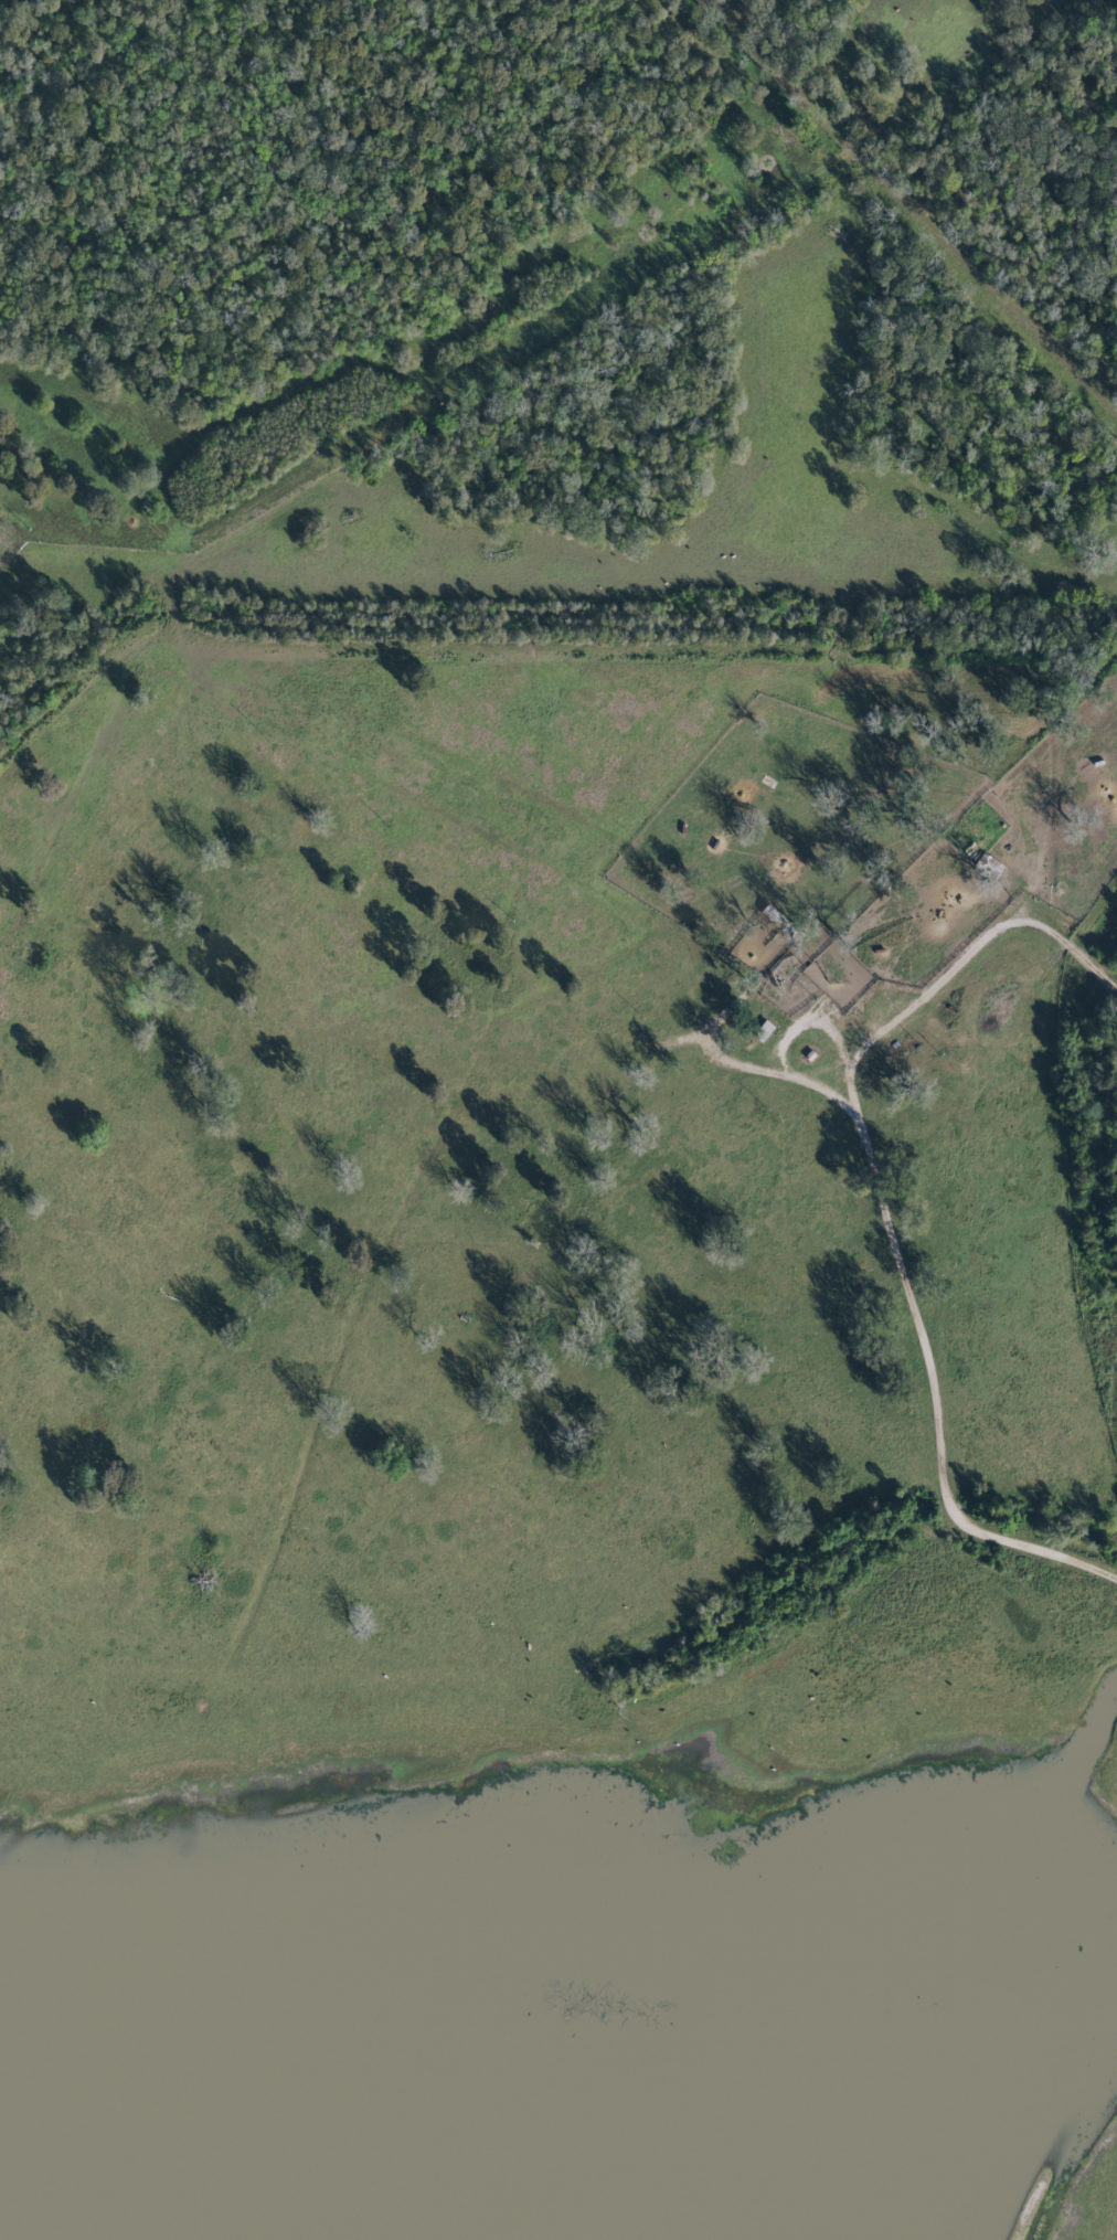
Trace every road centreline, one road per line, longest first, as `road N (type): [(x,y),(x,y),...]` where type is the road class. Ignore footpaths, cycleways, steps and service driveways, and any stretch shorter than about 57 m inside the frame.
road 1 (track): [(1116,1581),(980,1535),(940,1500),(921,1352),(837,1049)]

